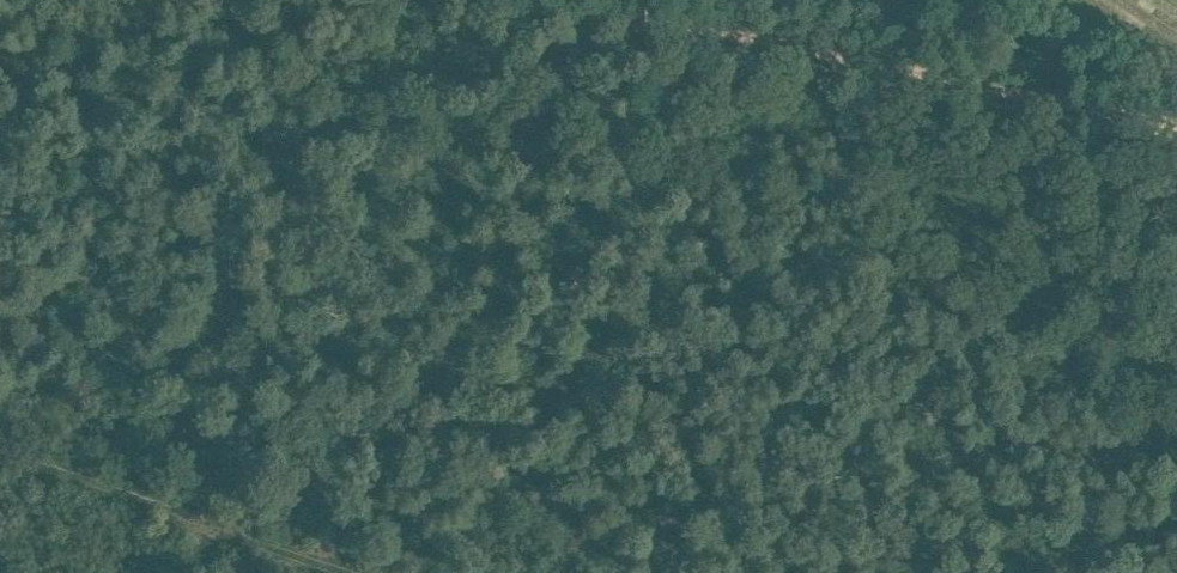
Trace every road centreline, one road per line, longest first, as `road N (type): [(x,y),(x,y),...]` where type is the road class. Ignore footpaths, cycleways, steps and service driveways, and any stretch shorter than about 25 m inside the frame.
road 1 (track): [(570,0),(1176,119)]

